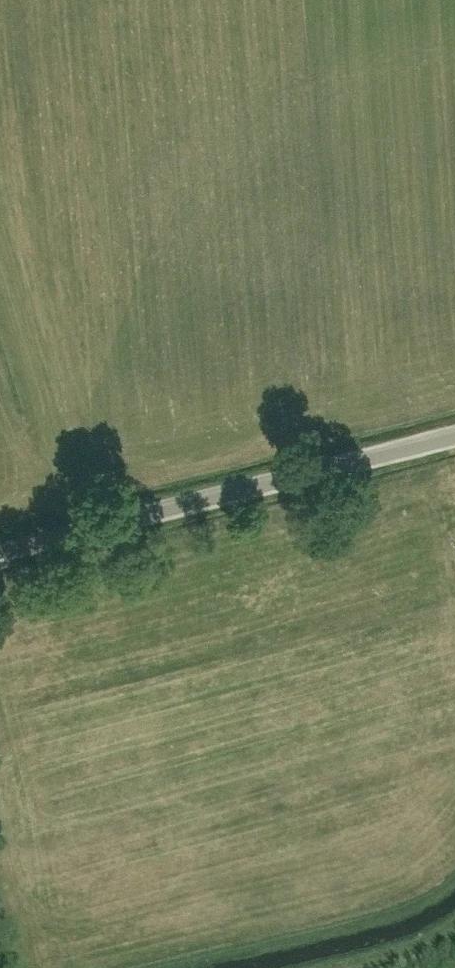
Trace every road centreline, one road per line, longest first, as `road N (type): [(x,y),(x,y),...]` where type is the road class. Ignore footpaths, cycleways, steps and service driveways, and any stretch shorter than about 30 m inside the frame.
road 1 (unclassified): [(0,555),(454,439)]

